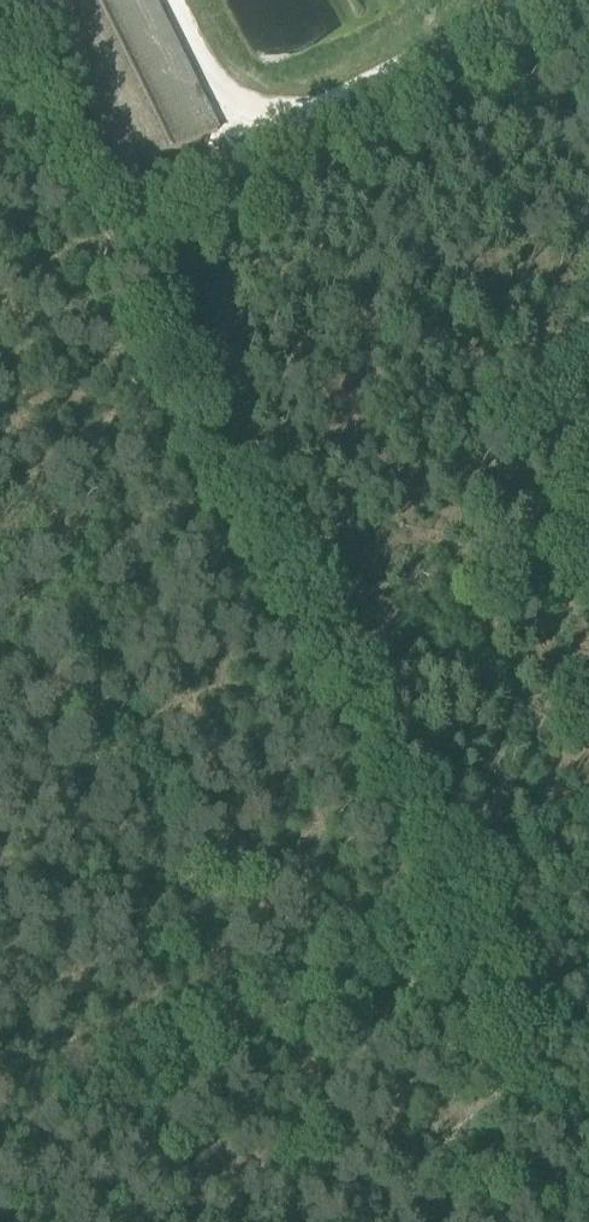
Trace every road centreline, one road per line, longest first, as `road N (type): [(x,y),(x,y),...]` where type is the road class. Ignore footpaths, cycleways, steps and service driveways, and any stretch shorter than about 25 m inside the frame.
road 1 (track): [(588,1152),(7,0)]
road 2 (track): [(0,1136),(588,842)]
road 3 (track): [(0,297),(126,236)]

